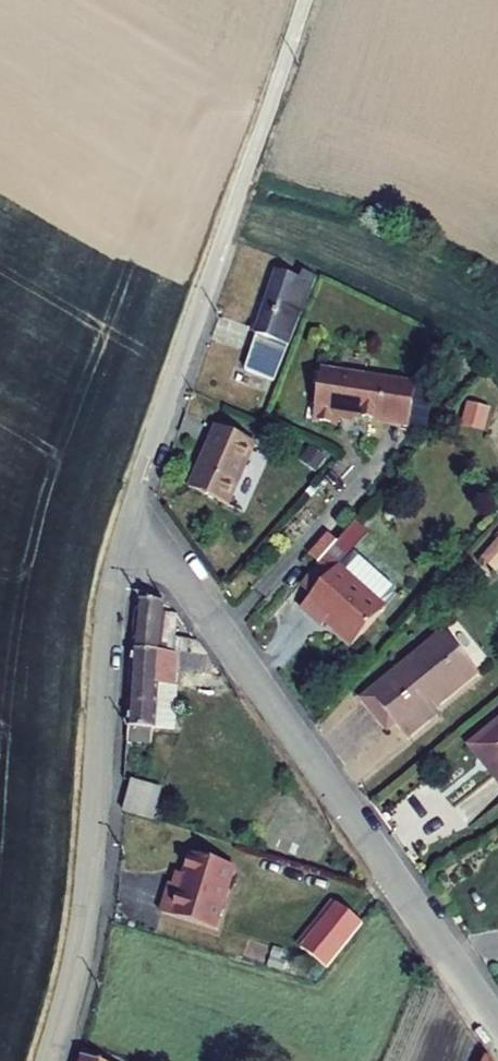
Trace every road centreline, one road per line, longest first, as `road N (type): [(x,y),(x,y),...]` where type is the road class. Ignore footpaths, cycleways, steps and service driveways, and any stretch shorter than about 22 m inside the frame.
road 1 (residential): [(497,1031),(133,507)]
road 2 (residential): [(133,507),(109,603),(83,937),(50,1060)]
road 3 (residential): [(305,0),(133,507)]

